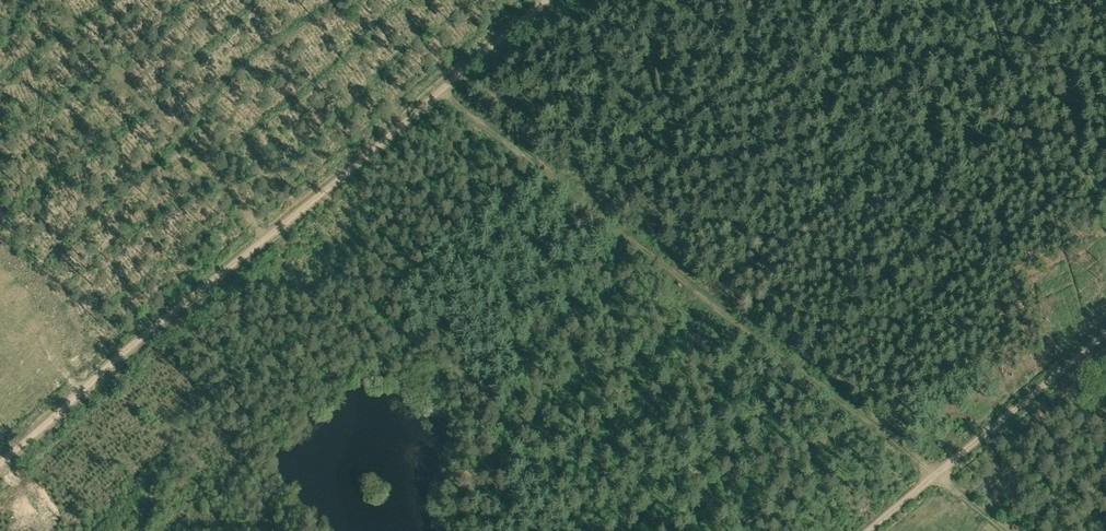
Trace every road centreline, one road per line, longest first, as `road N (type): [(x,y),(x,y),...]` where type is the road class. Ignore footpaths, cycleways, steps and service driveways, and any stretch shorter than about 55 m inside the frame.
road 1 (track): [(549,0),(0,462)]
road 2 (track): [(442,92),(1007,530)]
road 3 (track): [(1105,336),(871,530)]

